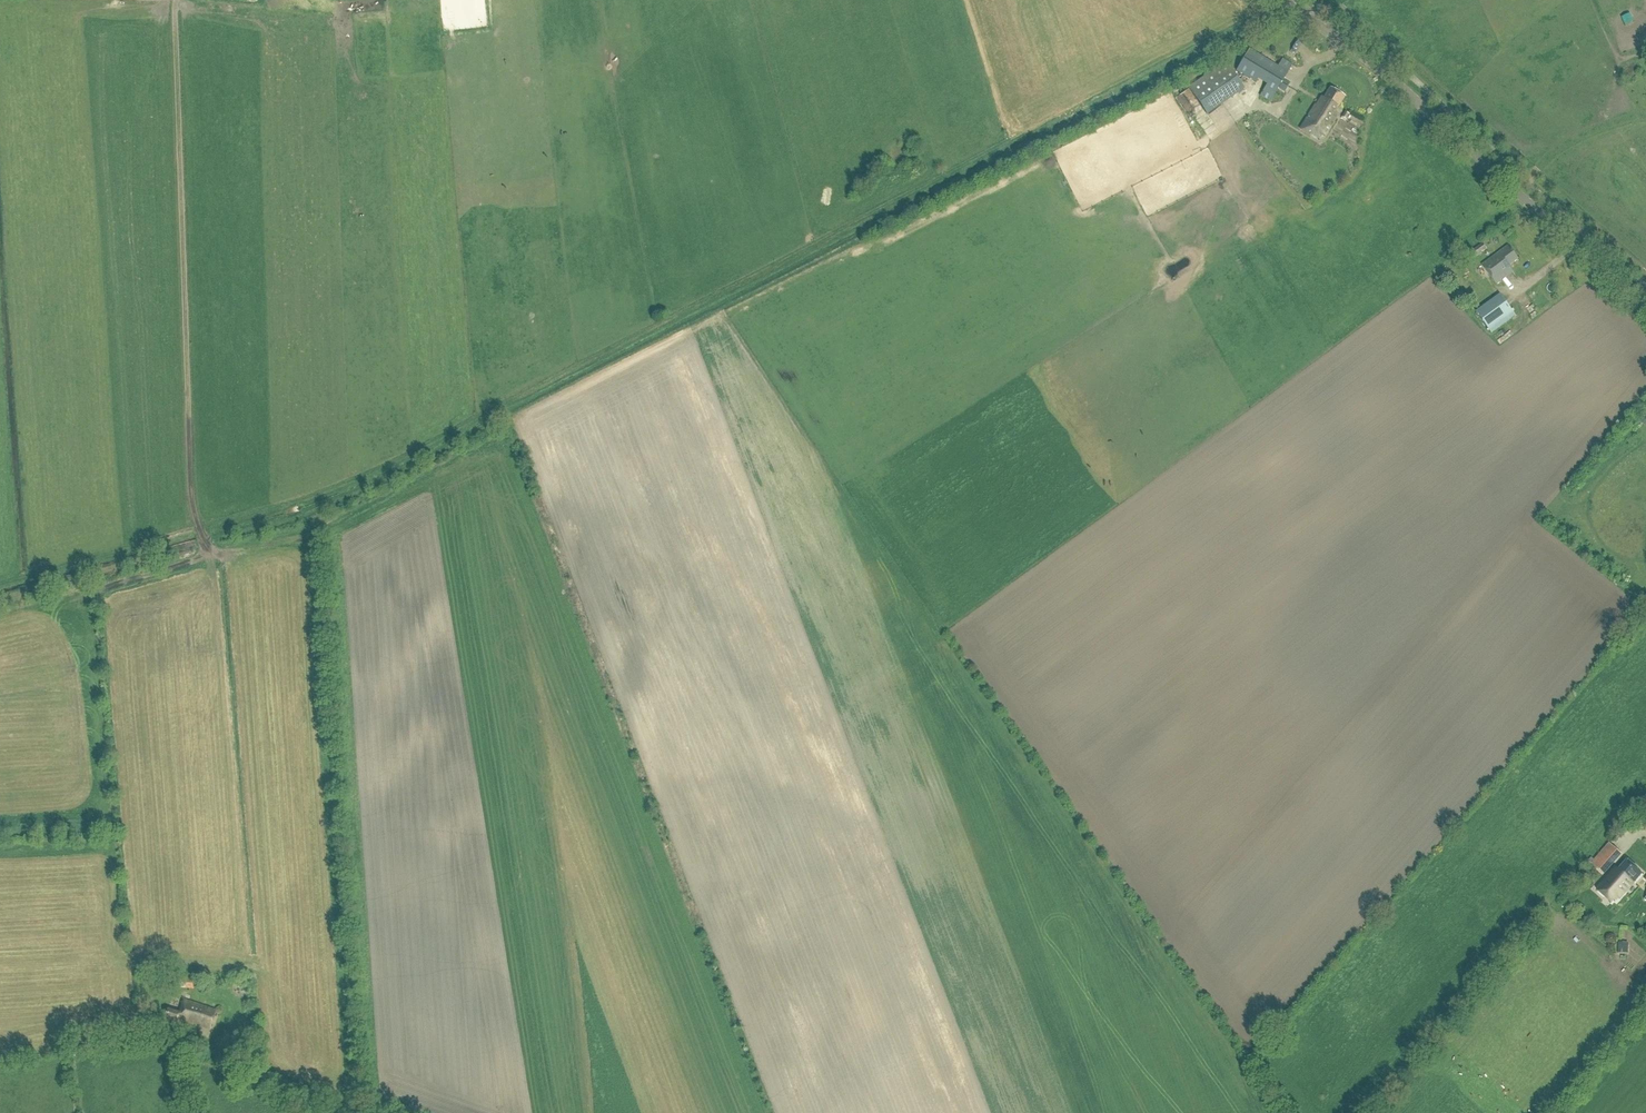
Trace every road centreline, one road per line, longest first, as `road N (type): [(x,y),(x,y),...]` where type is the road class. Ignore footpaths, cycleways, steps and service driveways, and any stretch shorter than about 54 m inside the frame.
road 1 (tertiary): [(1645,307),(1397,85),(1281,0)]

